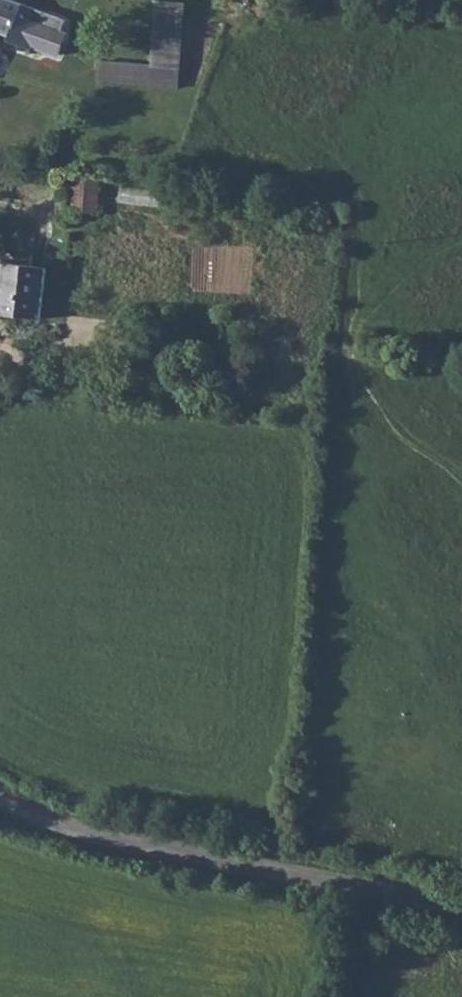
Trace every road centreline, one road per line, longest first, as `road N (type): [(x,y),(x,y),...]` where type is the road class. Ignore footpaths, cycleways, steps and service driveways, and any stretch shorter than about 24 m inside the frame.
road 1 (unclassified): [(0,794),(83,836),(264,876),(461,906)]

